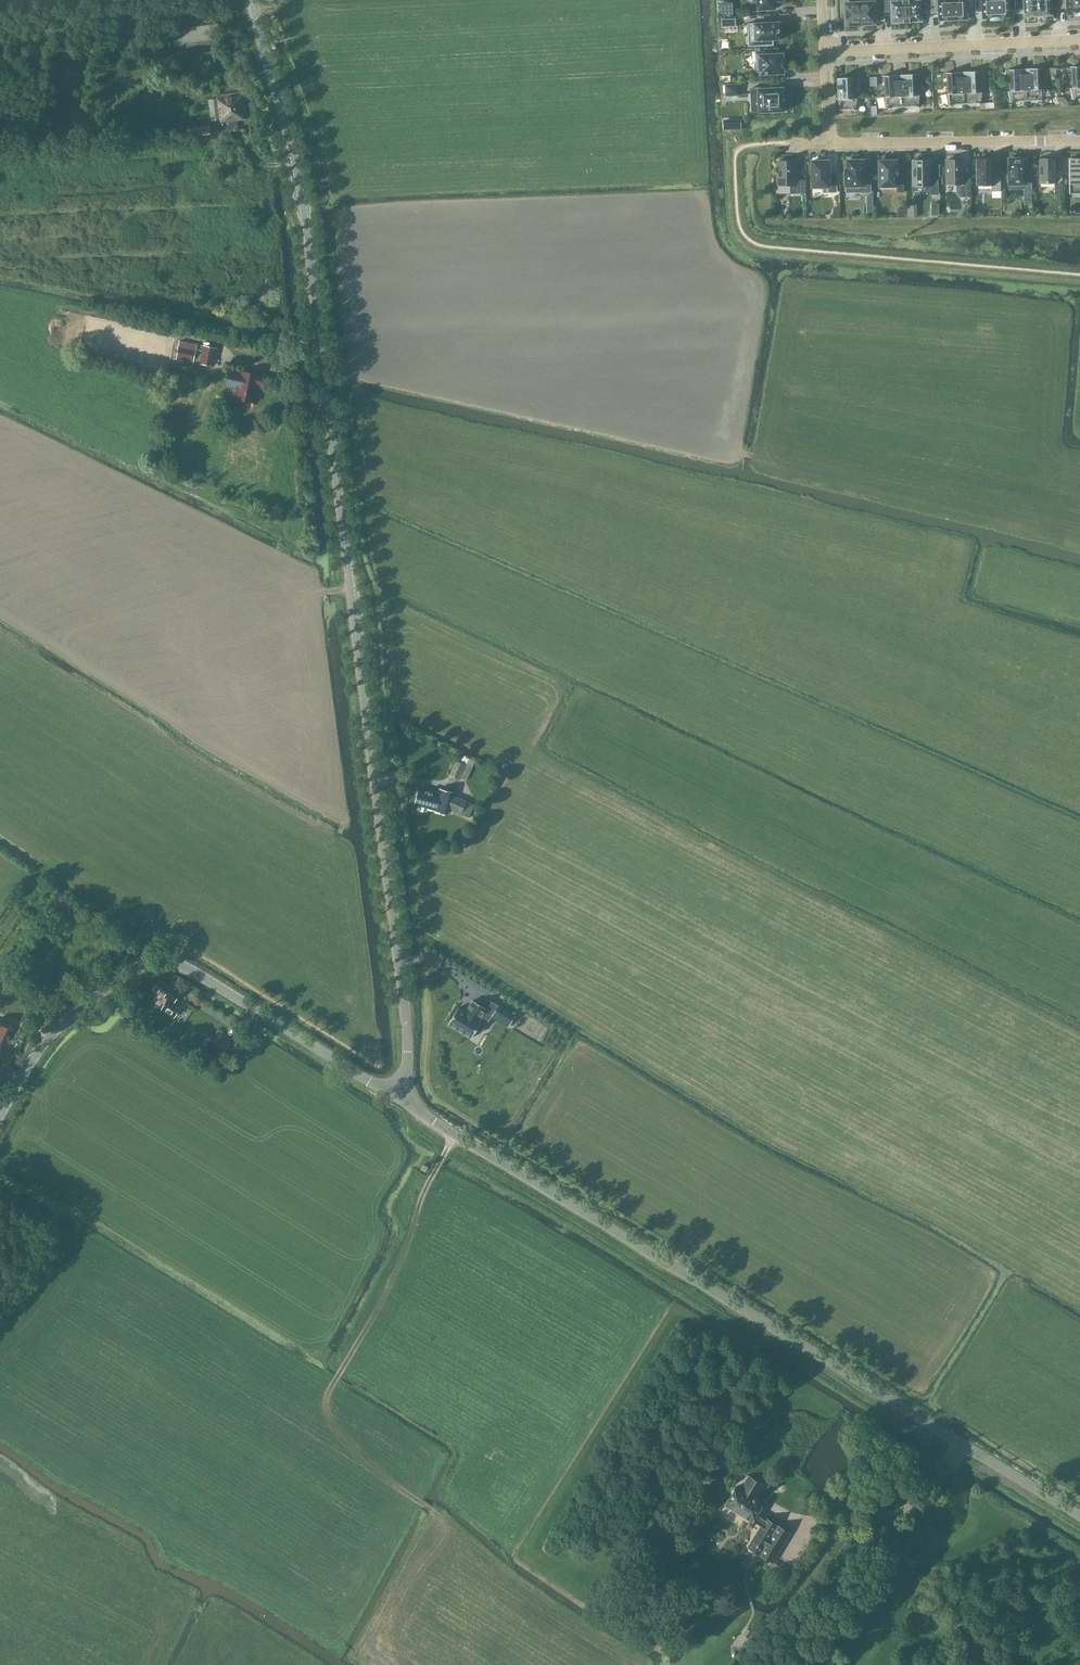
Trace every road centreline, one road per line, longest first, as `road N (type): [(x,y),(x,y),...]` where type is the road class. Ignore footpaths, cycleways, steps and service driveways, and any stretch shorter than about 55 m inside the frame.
road 1 (tertiary): [(399,1098),(409,1076),(407,1023),(307,229),(251,0)]
road 2 (unclassified): [(1079,1512),(399,1098)]
road 3 (tertiary): [(0,1117),(66,1021),(159,961),(182,965),(399,1098)]
road 4 (residential): [(828,54),(1079,41)]
road 5 (residential): [(829,144),(1079,141)]

